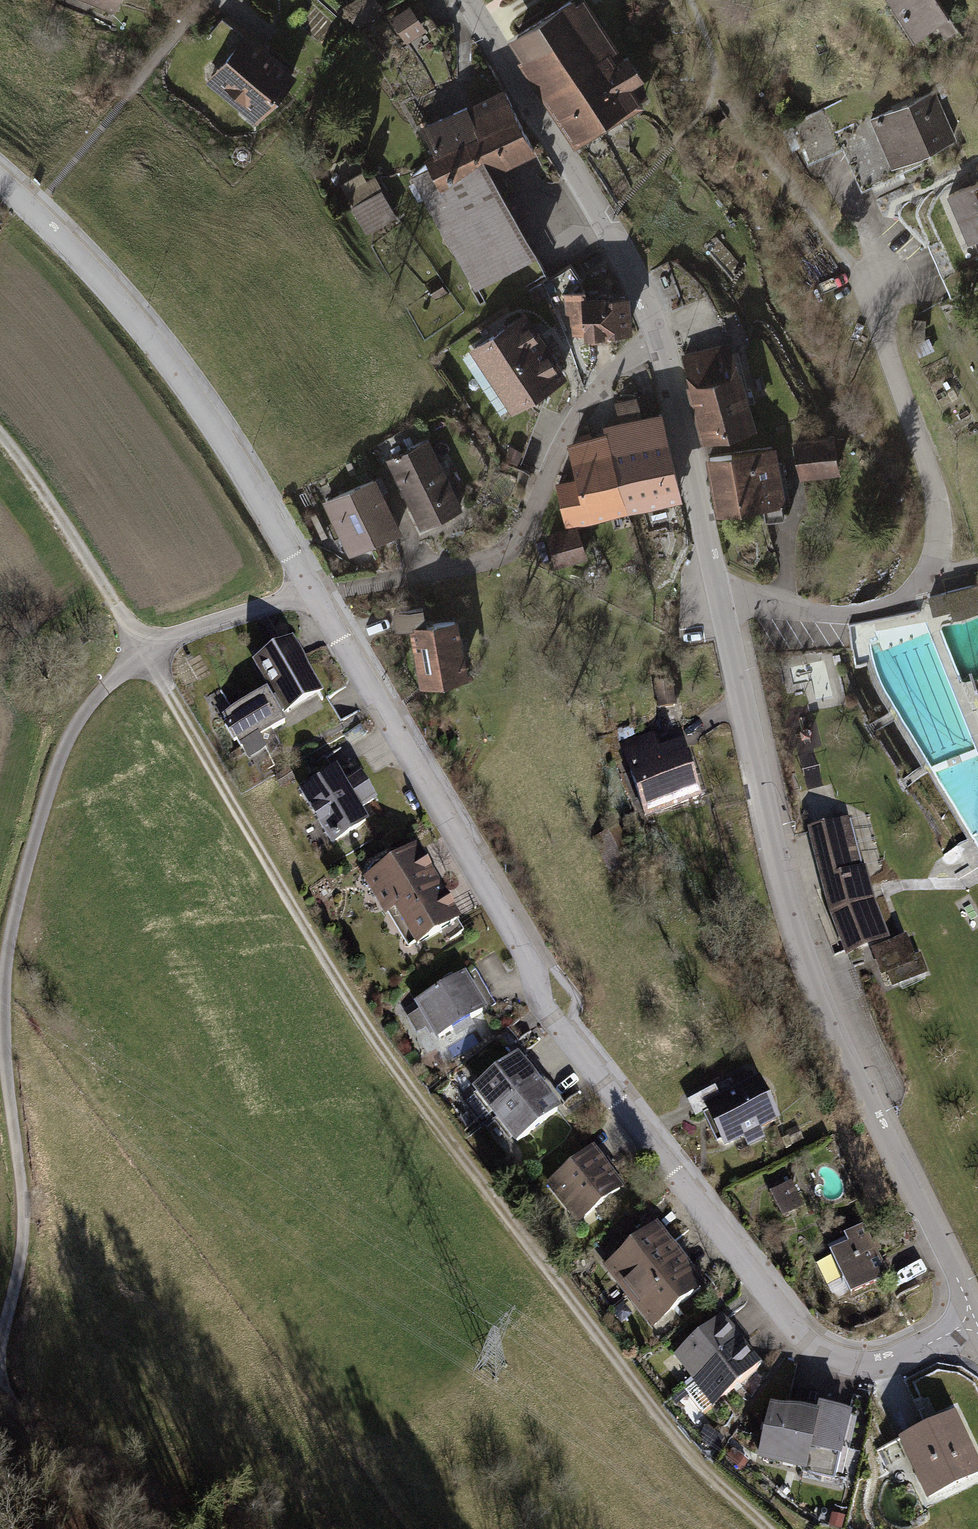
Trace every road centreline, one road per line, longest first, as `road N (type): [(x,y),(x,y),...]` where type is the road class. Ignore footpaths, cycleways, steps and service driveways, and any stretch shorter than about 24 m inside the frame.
road 1 (residential): [(0,181),(100,275),(194,398),(295,558),(560,1020),(791,1328),(830,1355),(868,1368),(895,1366),(975,1314)]
road 2 (track): [(145,647),(337,985),(399,1073),(668,1430),(765,1528)]
road 3 (track): [(145,647),(70,737),(12,932),(5,980),(23,1209),(3,1386)]
road 4 (residential): [(975,1314),(831,1011),(790,901),(719,599)]
road 5 (residential): [(819,224),(862,281),(939,507),(938,560),(874,610),(719,599)]
road 6 (residential): [(662,345),(604,220),(465,0)]
road 7 (residential): [(662,345),(619,373),(581,415),(532,523),(503,556),(419,579)]
road 8 (residential): [(719,599),(662,345)]
road 9 (track): [(0,436),(145,647)]
road 10 (track): [(3,1386),(17,1414),(141,1528)]
road 11 (track): [(315,593),(145,647)]

